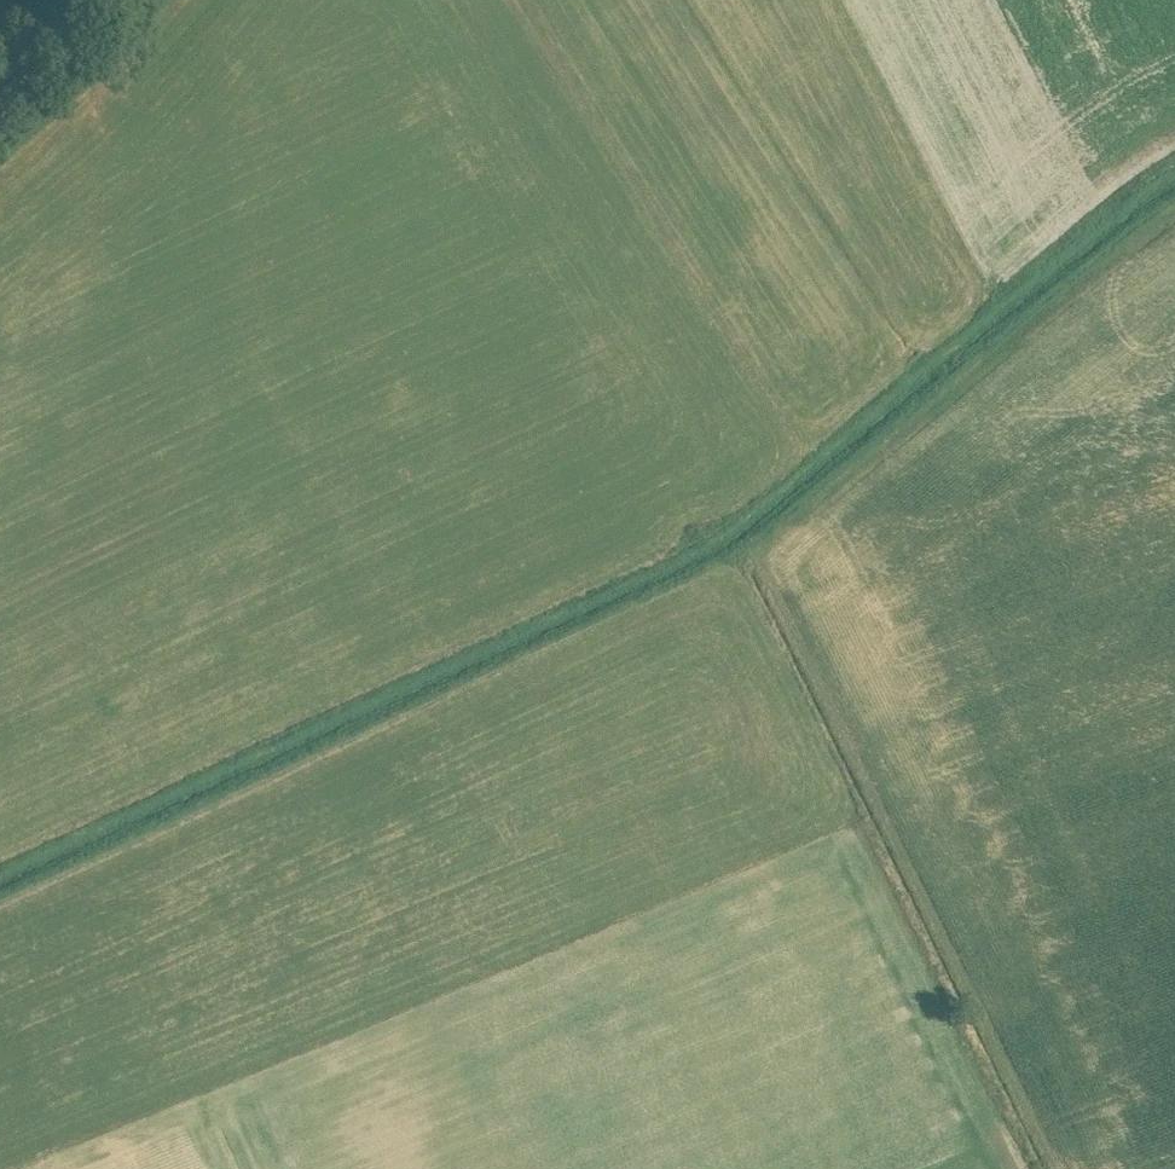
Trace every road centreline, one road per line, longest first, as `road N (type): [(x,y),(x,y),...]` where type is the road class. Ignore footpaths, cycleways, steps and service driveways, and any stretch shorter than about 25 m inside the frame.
road 1 (unclassified): [(0,97),(96,0)]

